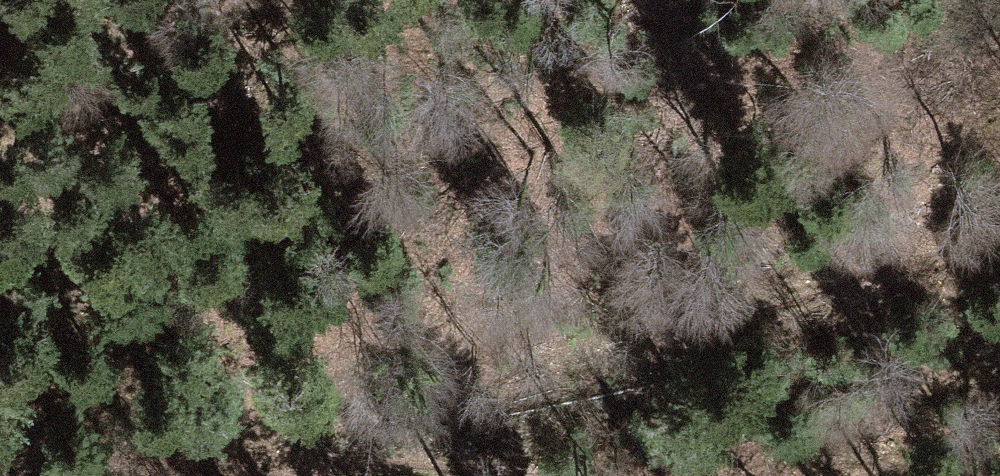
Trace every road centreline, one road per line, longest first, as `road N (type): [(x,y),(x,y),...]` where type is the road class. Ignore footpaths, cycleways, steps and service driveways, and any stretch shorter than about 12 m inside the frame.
road 1 (track): [(999,443),(863,452),(717,429),(608,428),(279,456),(195,475)]
road 2 (track): [(999,267),(671,351),(371,446)]

